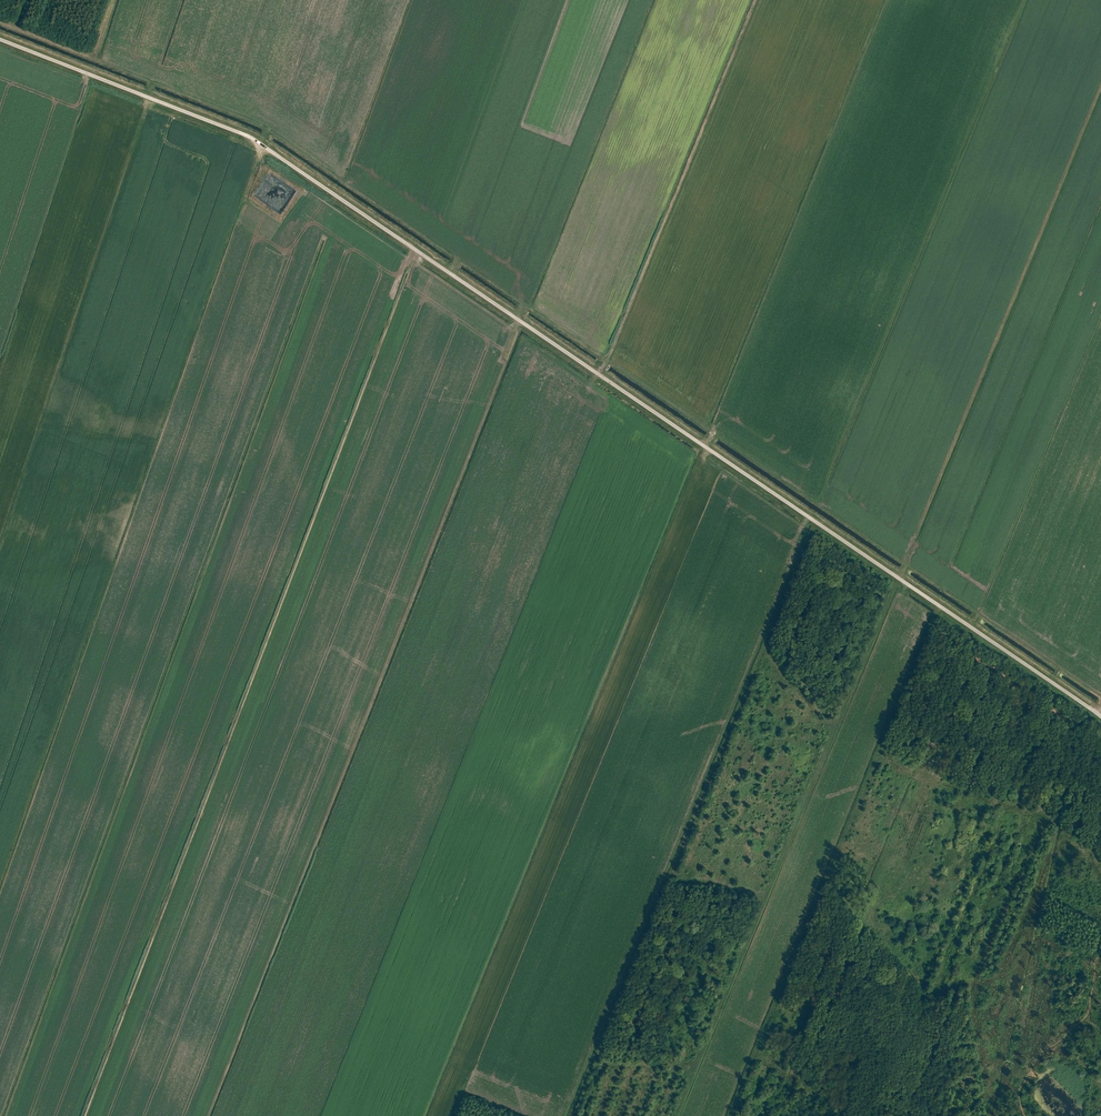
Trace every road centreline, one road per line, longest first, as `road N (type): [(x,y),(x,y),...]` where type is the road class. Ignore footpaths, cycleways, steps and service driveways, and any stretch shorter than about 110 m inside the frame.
road 1 (unclassified): [(1100,716),(254,140),(0,40)]

